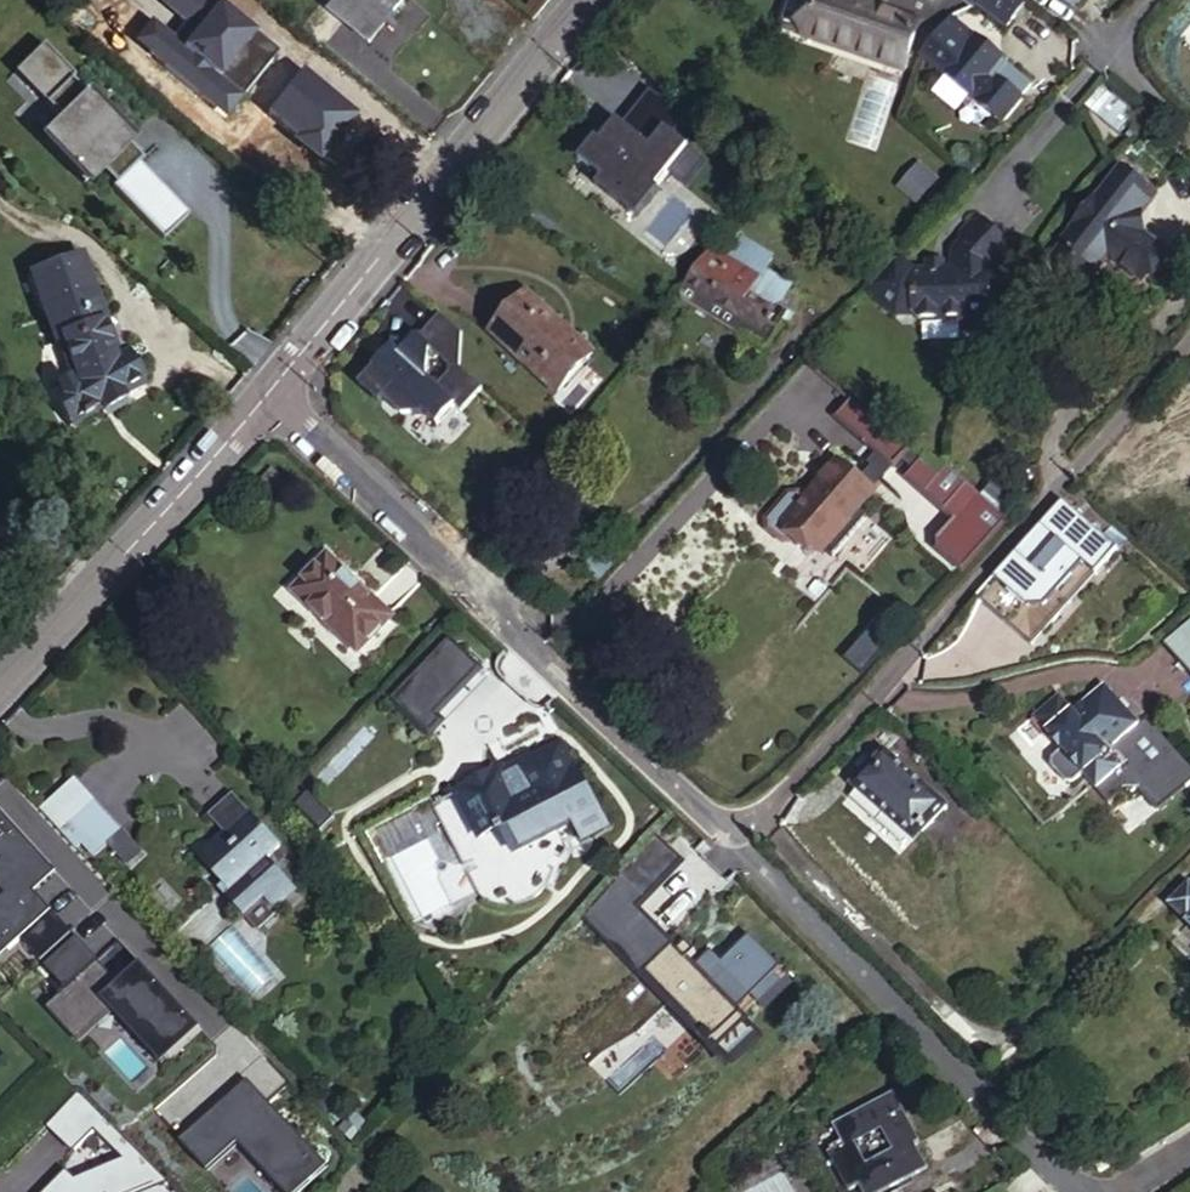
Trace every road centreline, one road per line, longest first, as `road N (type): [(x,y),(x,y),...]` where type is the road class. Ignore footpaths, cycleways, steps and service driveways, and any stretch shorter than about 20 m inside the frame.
road 1 (residential): [(730,827),(754,821),(787,792),(1189,333)]
road 2 (residential): [(262,400),(309,432),(703,814),(730,827)]
road 3 (residential): [(587,0),(262,400)]
road 4 (residential): [(1074,1191),(748,857),(730,827)]
road 5 (residential): [(262,400),(0,687)]
road 6 (residential): [(1147,0),(1119,41),(1120,56),(1129,74),(1189,130)]

